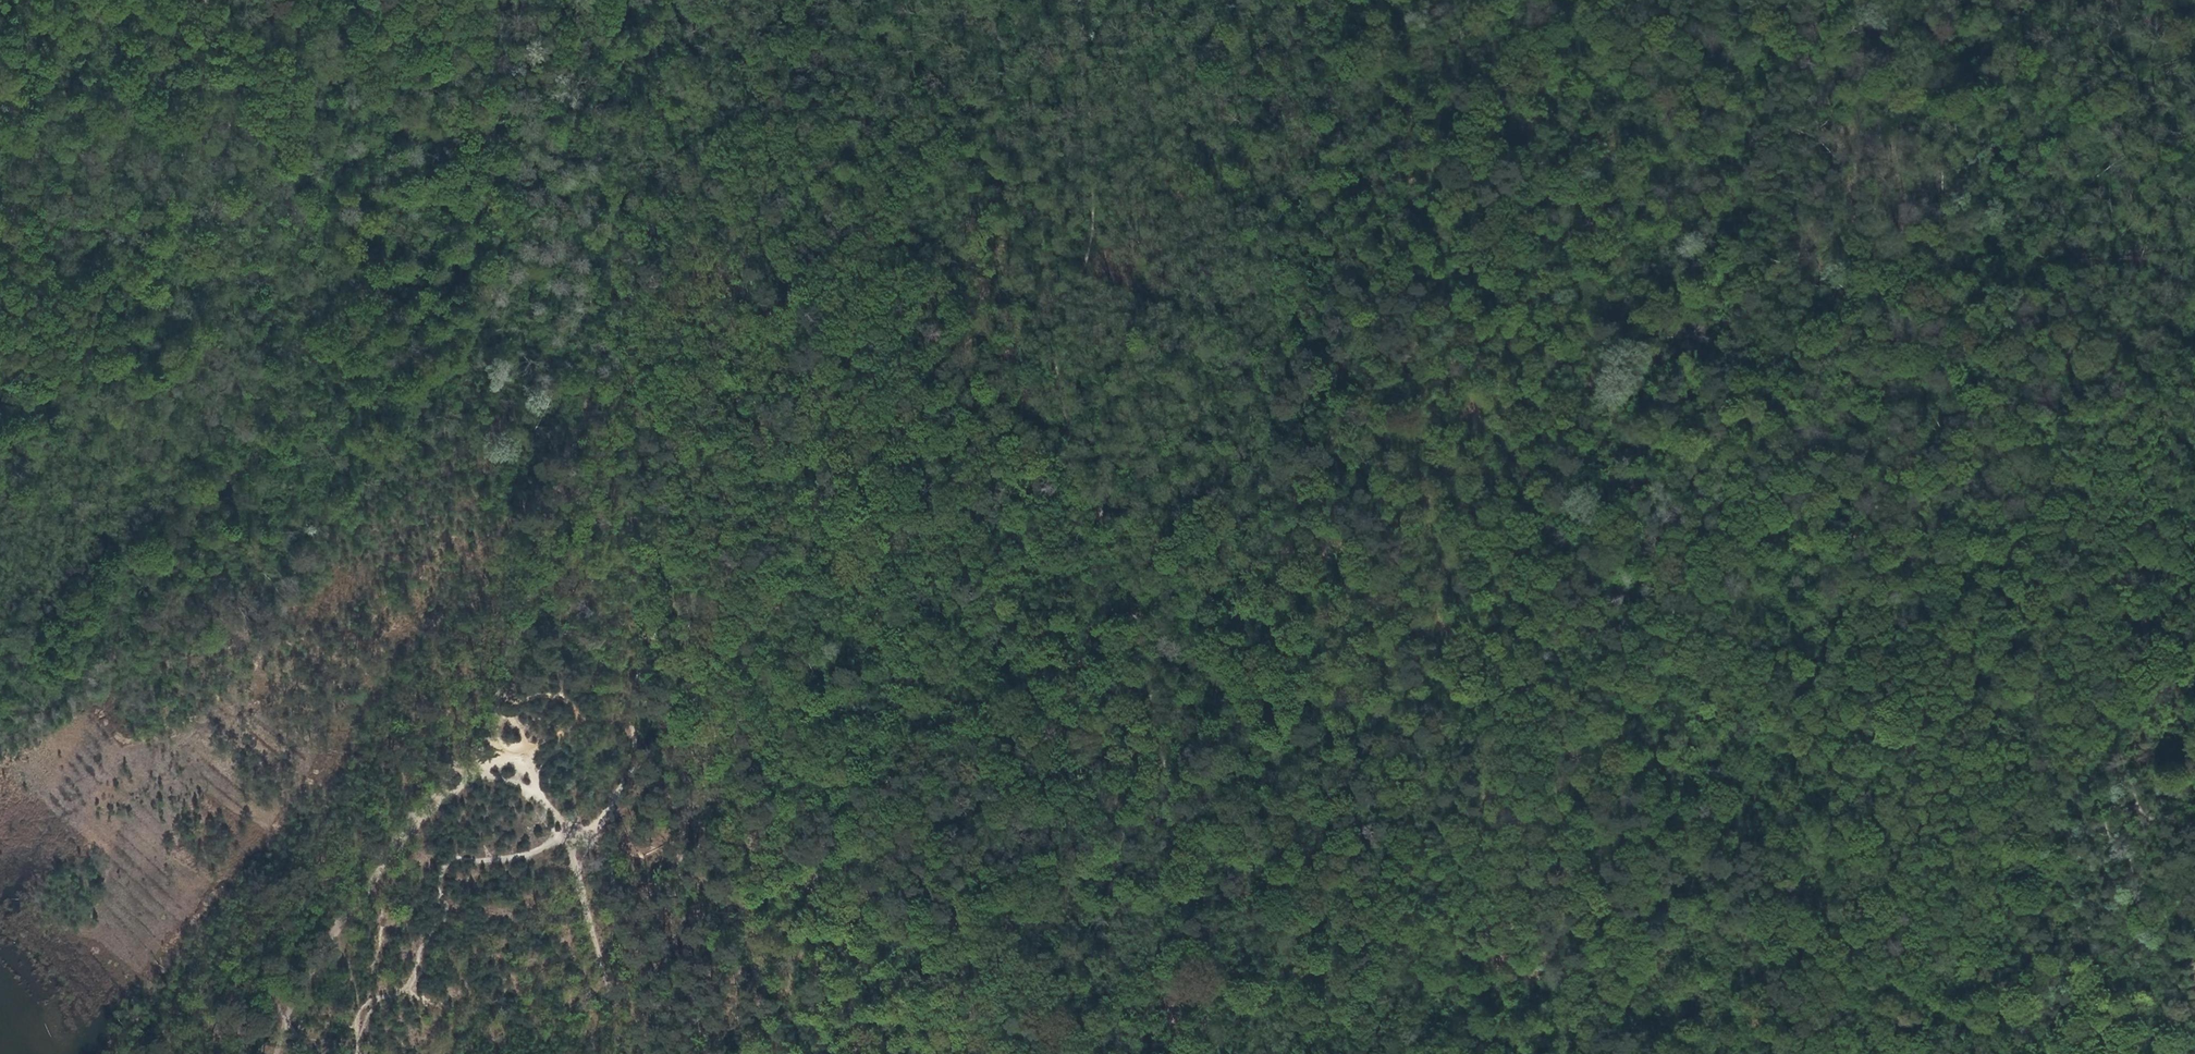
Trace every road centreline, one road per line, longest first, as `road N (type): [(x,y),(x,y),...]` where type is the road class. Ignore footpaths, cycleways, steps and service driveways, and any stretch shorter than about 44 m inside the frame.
road 1 (track): [(477,774),(513,781),(544,800),(559,819),(556,834),(538,851),(444,865),(414,977),(407,989),(367,1003),(357,1017),(360,1053)]
road 2 (track): [(460,782),(414,818),(355,911),(329,938),(276,1053)]
road 3 (track): [(559,819),(579,831),(600,819),(633,769),(630,722)]
road 4 (track): [(511,702),(558,695),(571,707),(574,719),(524,743)]

